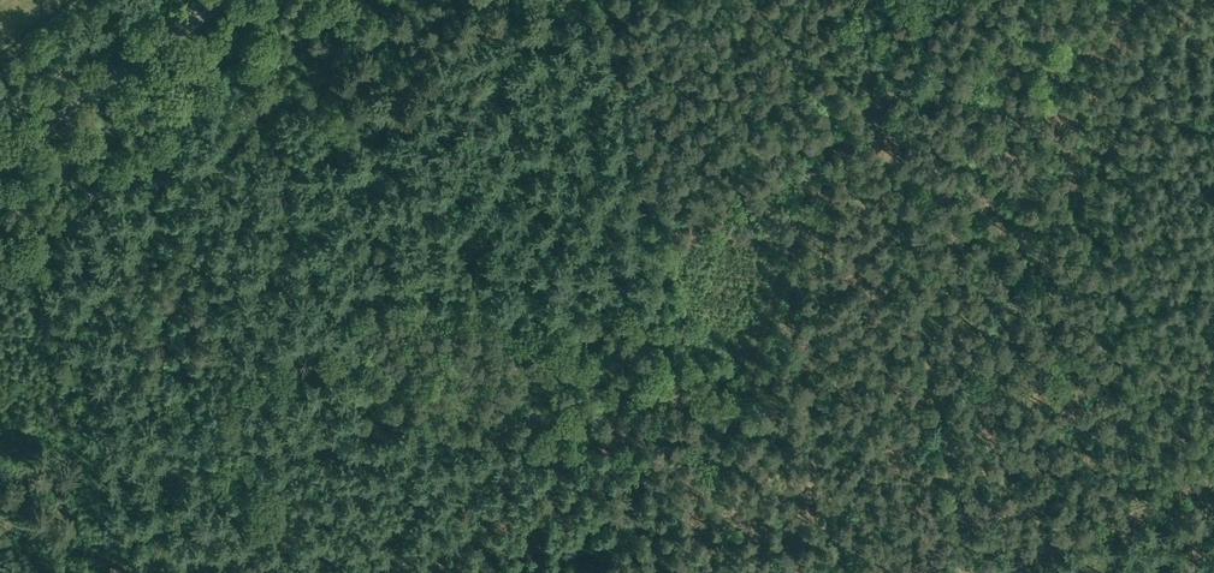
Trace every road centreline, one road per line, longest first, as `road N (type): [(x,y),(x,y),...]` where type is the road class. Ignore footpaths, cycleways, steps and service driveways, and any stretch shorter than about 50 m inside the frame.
road 1 (track): [(1148,0),(1111,31),(1059,55),(907,94),(830,149),(805,185),(737,424),(610,511),(553,572)]
road 2 (secondary): [(0,166),(217,0)]
road 3 (track): [(995,572),(1213,478)]

